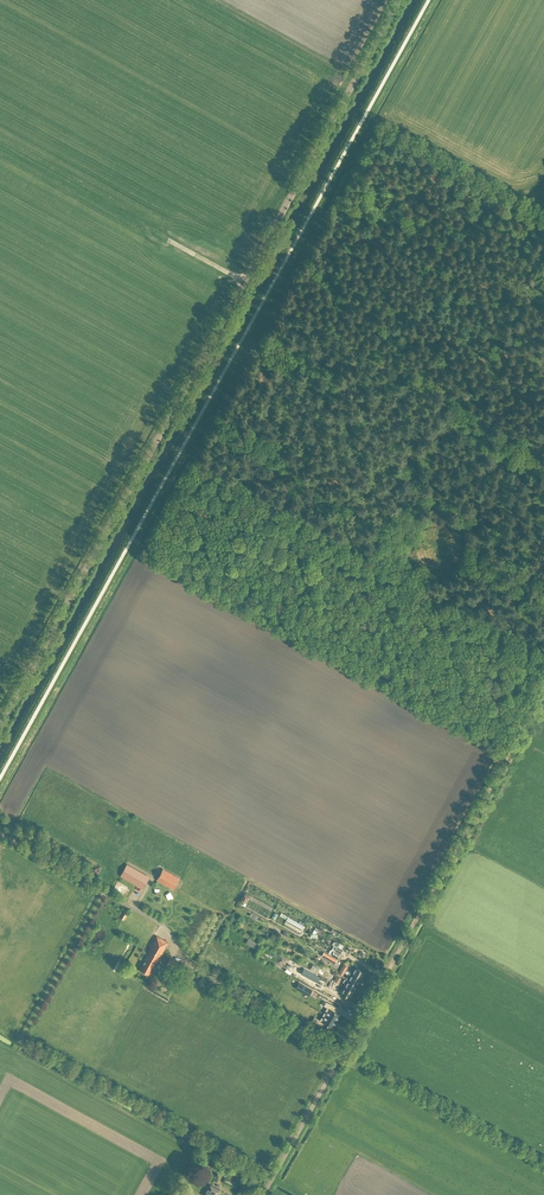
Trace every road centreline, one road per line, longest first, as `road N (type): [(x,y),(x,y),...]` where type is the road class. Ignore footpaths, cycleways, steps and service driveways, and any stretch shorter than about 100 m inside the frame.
road 1 (unclassified): [(0,725),(399,0)]
road 2 (track): [(272,1179),(0,1030)]
road 3 (track): [(395,957),(543,691)]
road 4 (unclassified): [(263,1194),(395,957)]

